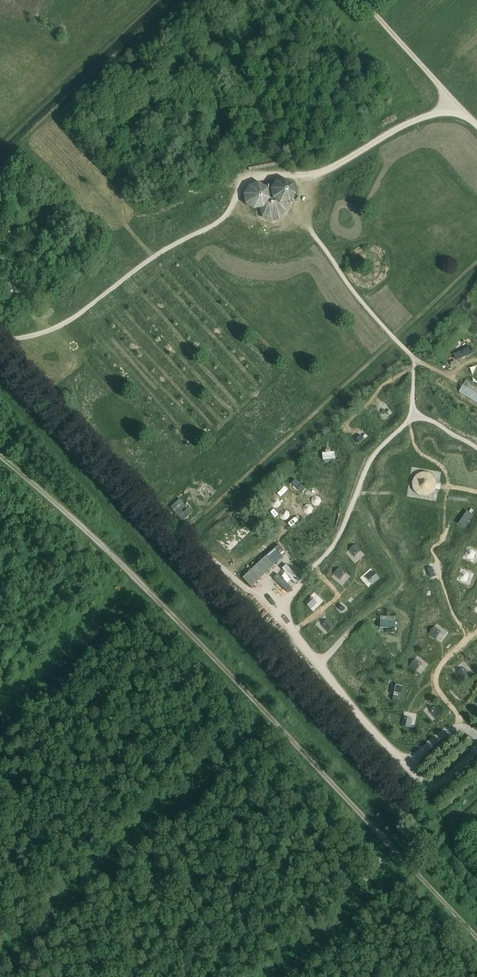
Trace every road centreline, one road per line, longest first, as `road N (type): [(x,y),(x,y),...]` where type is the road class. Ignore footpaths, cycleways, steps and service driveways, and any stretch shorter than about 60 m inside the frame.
road 1 (track): [(476,940),(125,569),(0,460)]
road 2 (track): [(0,966),(273,721)]
road 3 (track): [(167,245),(227,215),(237,180),(296,176),(340,163),(426,115),(462,107)]
road 4 (track): [(167,245),(61,327),(0,341)]
road 5 (track): [(54,405),(61,327),(30,311),(23,297)]

